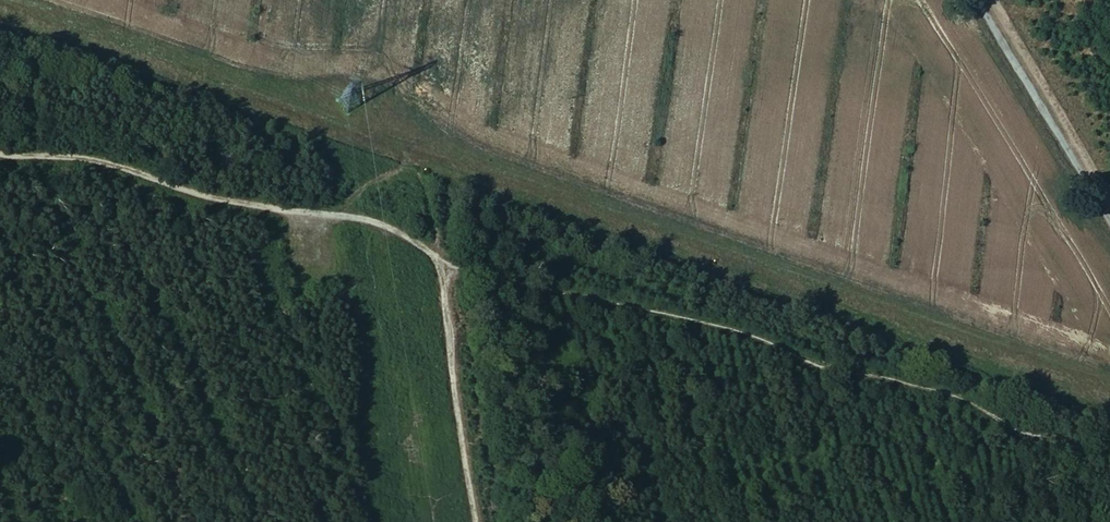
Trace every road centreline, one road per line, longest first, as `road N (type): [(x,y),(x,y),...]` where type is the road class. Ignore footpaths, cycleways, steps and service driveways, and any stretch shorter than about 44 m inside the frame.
road 1 (track): [(435,256),(729,328),(827,369),(954,392),(1003,424),(1109,456)]
road 2 (track): [(0,153),(80,156),(196,193),(363,217),(435,256)]
road 3 (track): [(435,256),(474,521)]
road 4 (track): [(976,0),(1109,224)]

